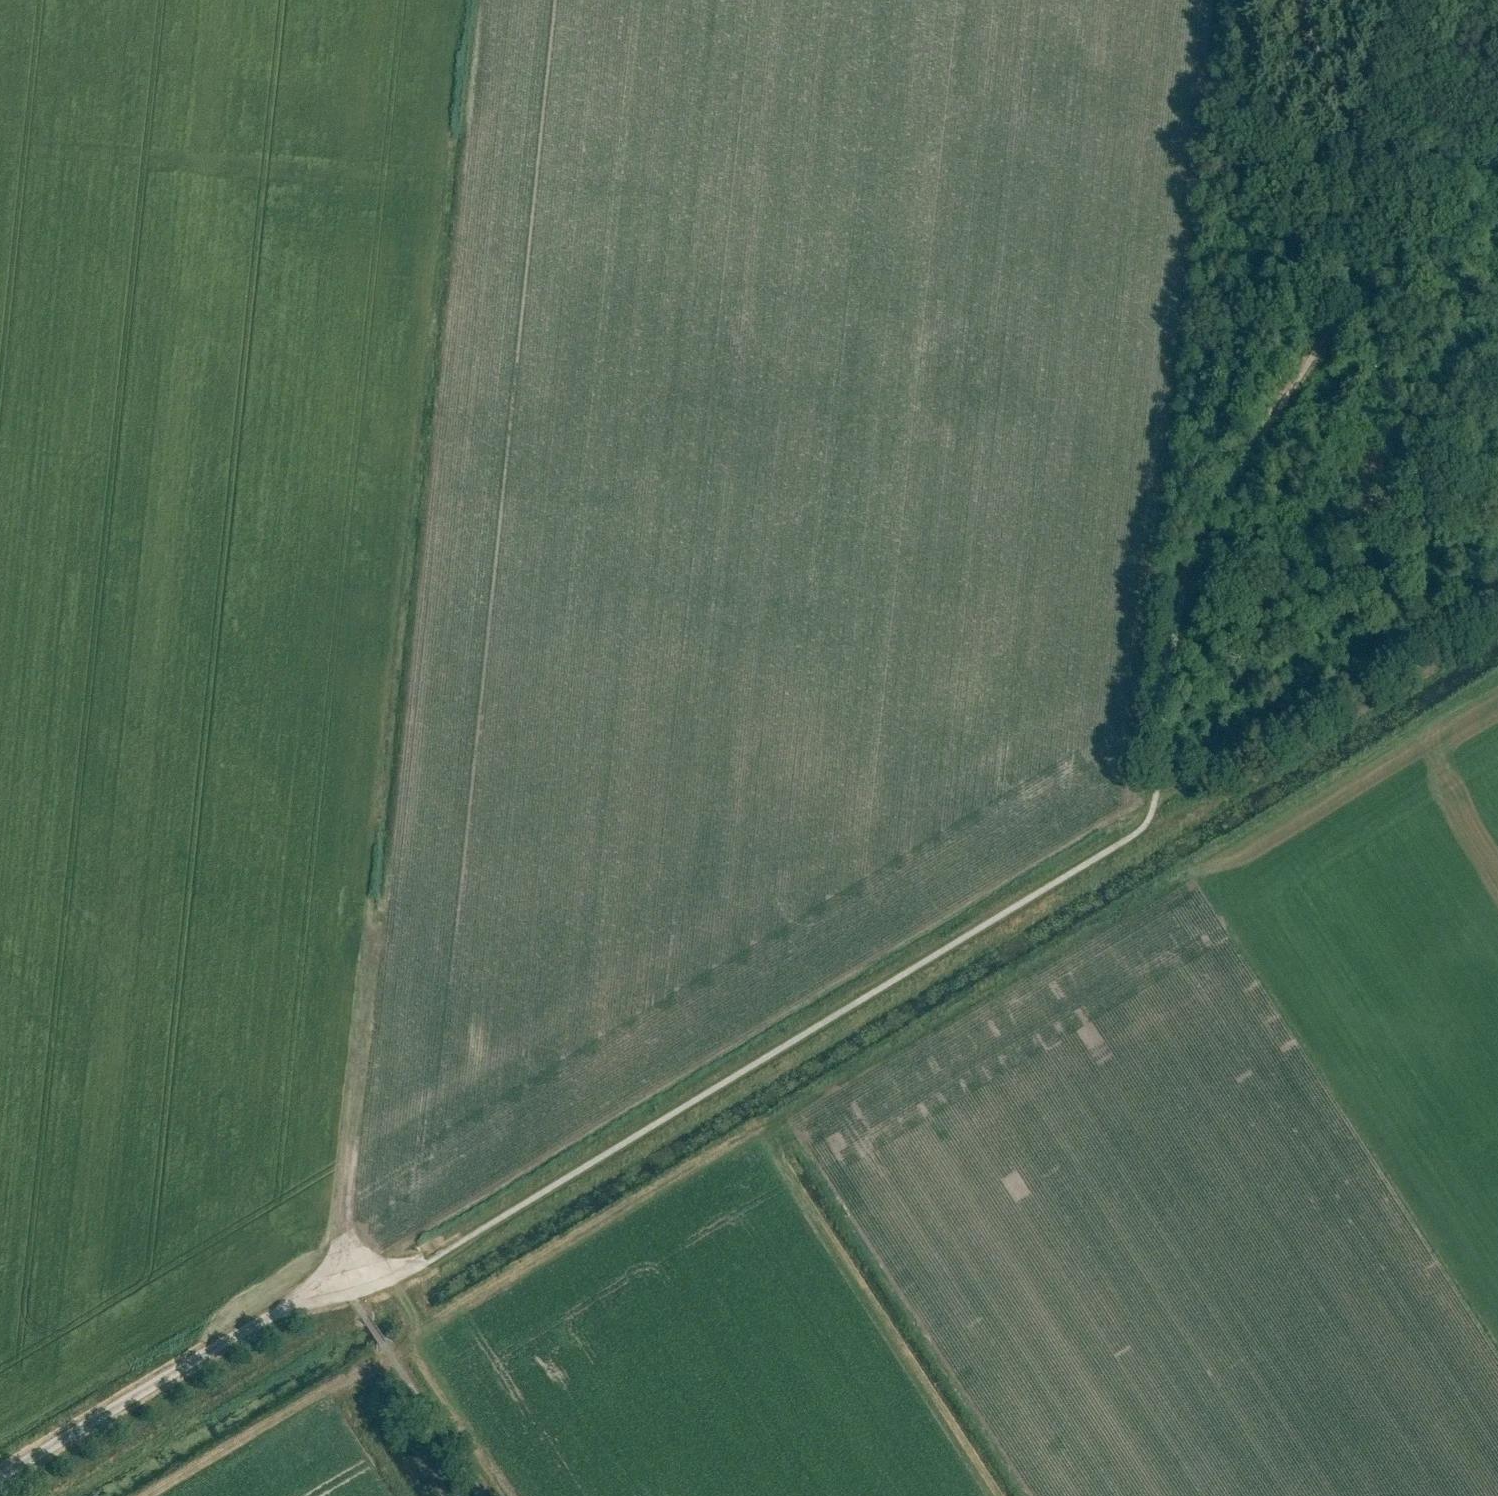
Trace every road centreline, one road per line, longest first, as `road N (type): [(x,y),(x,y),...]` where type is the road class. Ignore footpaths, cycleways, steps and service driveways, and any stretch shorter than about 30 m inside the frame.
road 1 (track): [(1155,804),(1497,593)]
road 2 (unclassified): [(0,1475),(263,1318),(345,1284)]

